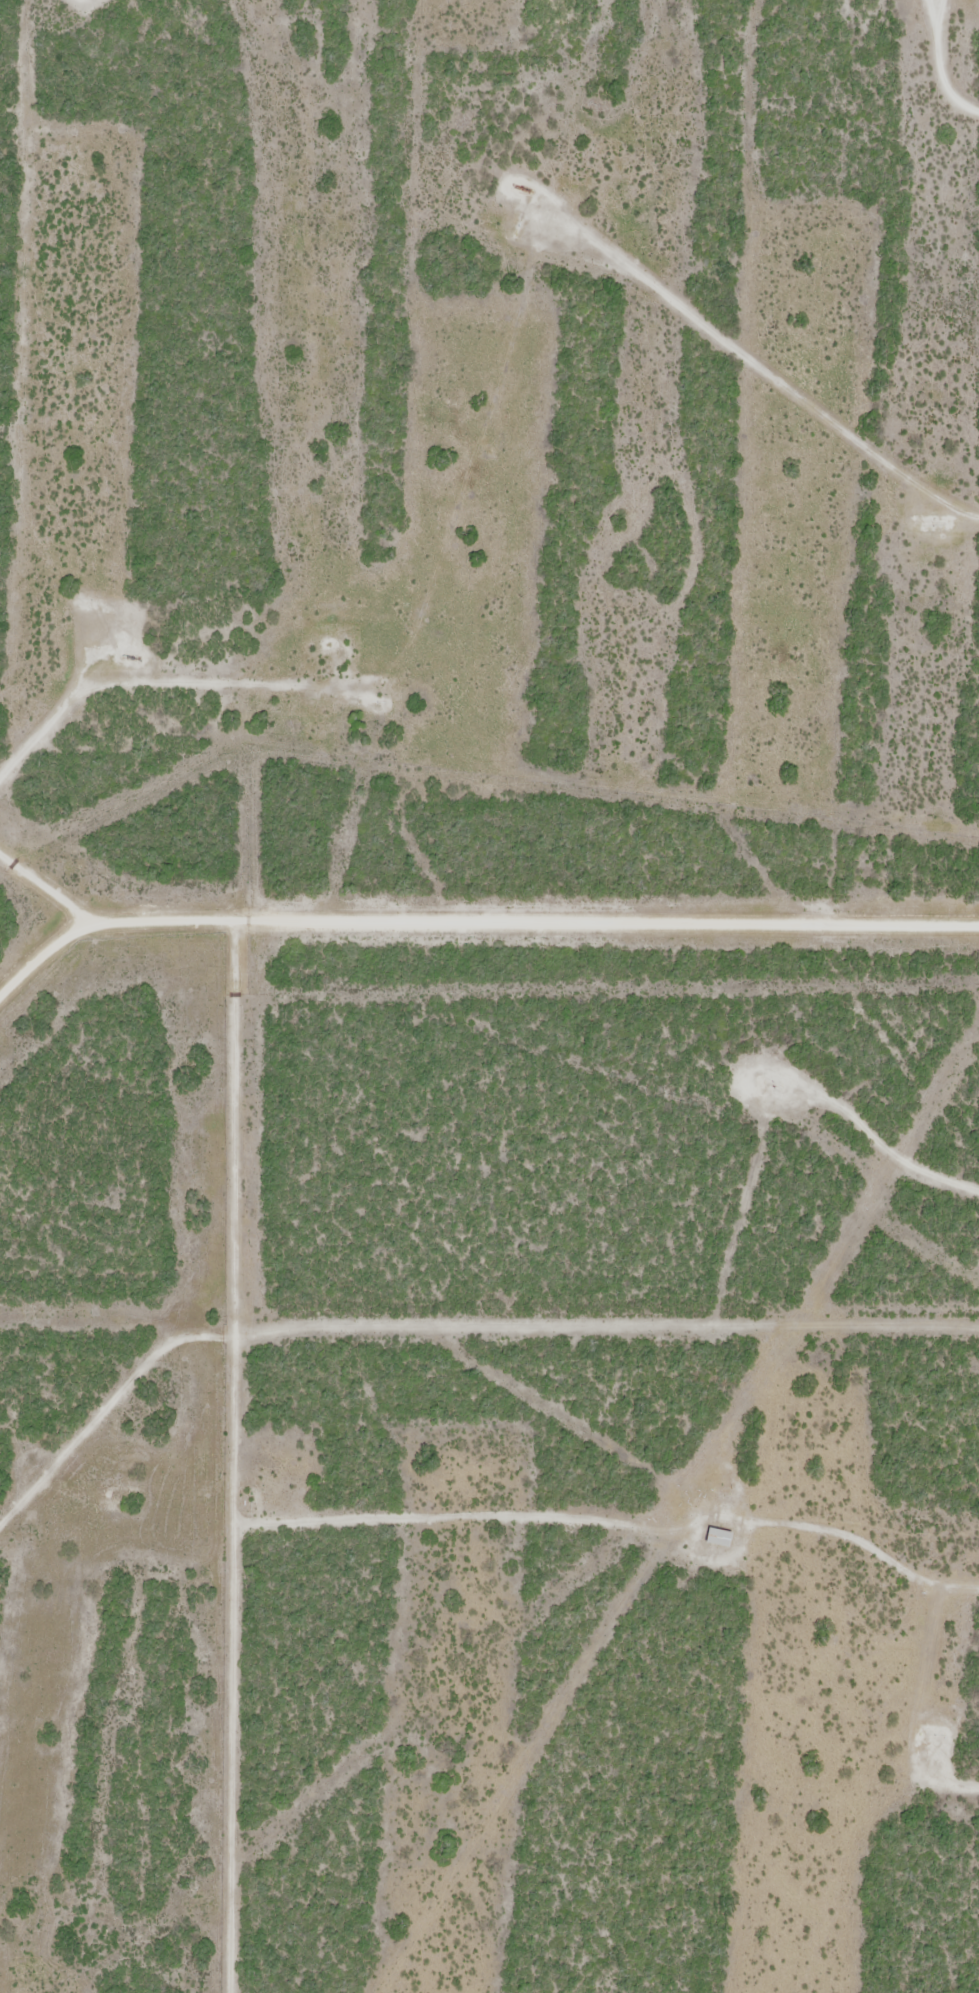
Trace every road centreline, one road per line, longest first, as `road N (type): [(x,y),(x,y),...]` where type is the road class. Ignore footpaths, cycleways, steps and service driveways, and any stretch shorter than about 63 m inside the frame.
road 1 (residential): [(0,993),(77,929),(142,922),(978,928)]

